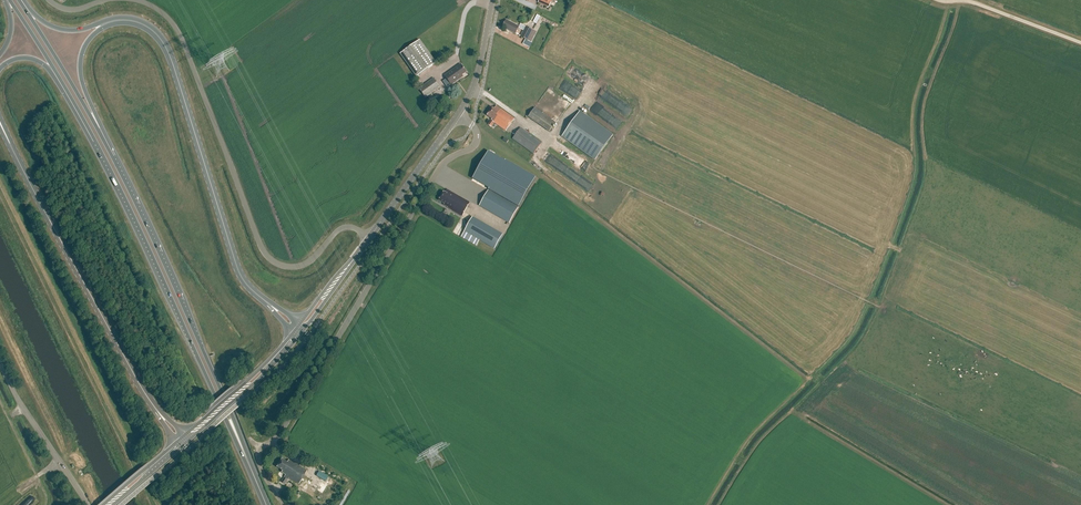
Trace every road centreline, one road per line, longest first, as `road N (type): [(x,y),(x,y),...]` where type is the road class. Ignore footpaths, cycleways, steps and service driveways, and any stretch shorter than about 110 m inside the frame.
road 1 (unclassified): [(282,504),(256,452),(282,435),(437,172),(476,144),(478,132),(457,116)]
road 2 (unclassified): [(370,237),(342,229),(309,264),(290,268),(270,259),(181,36),(157,9),(134,0)]
road 3 (trunk): [(106,22),(143,24),(165,46),(241,276),(274,309)]
road 4 (trunk): [(94,140),(236,433)]
road 5 (trunk): [(236,433),(114,159)]
road 6 (trunk): [(18,161),(155,407)]
road 7 (trunk): [(114,159),(19,0)]
road 8 (trunk): [(9,0),(94,140)]
road 9 (unclassified): [(88,504),(0,366)]
road 10 (trunk): [(114,159),(79,67),(83,46),(106,22)]
road 11 (secondary): [(185,437),(296,334)]
road 12 (secondary): [(370,237),(457,116)]
road 13 (trunk): [(0,68),(21,58),(47,67),(94,140)]
road 14 (unclassified): [(962,0),(1080,43)]
road 15 (secondary): [(457,116),(480,65),(492,0)]

